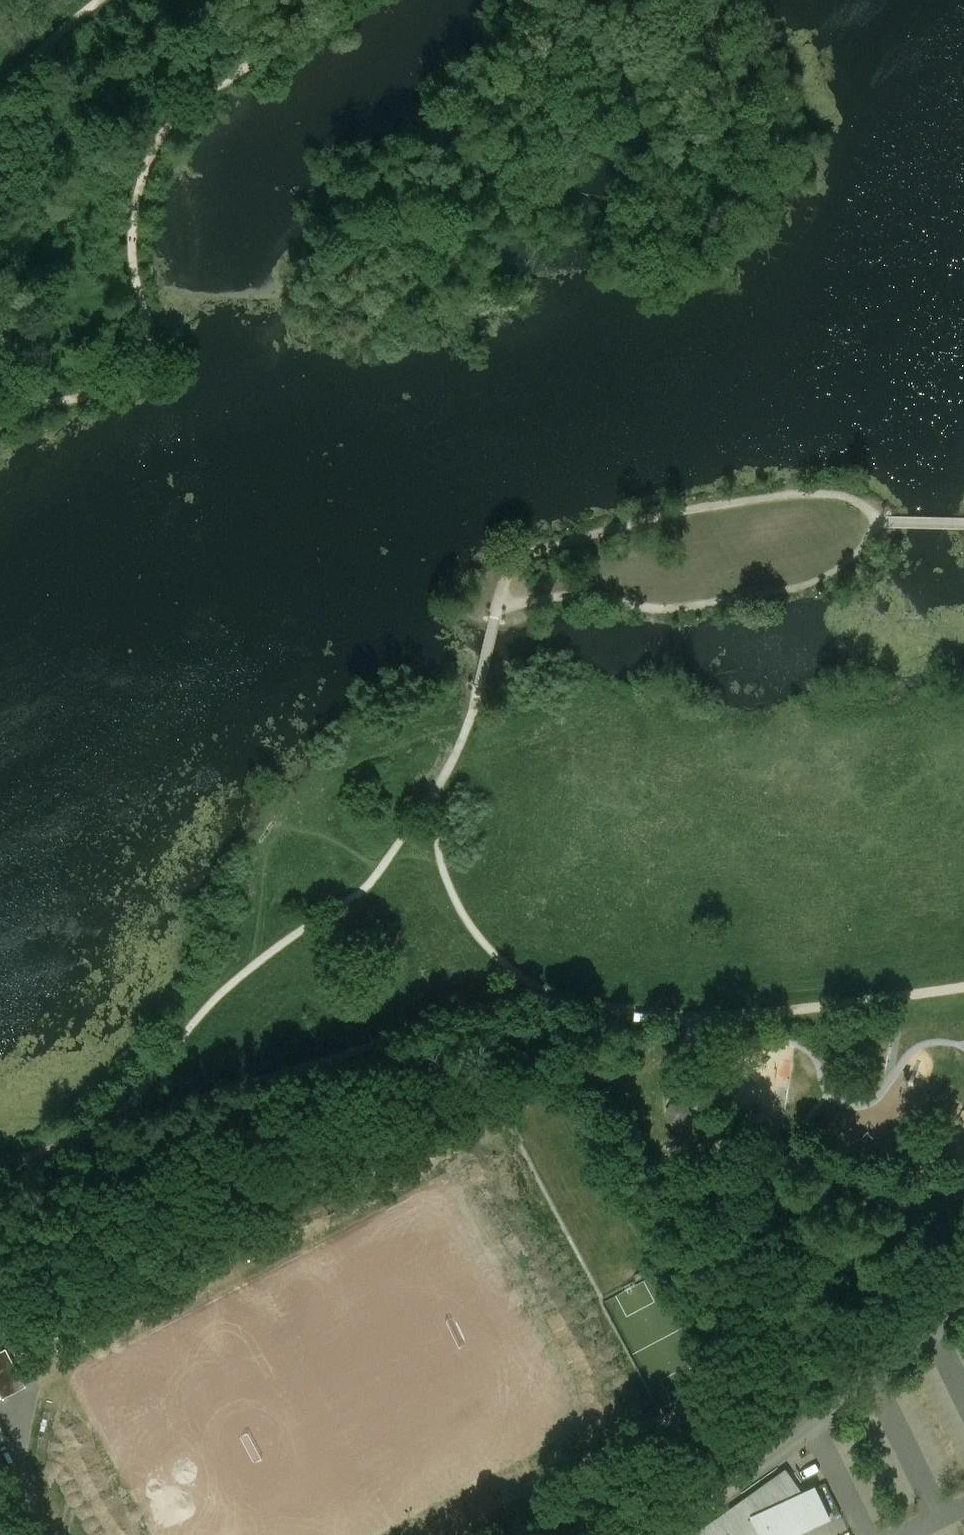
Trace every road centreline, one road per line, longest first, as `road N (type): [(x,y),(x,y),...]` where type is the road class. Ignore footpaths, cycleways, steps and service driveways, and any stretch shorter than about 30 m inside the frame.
road 1 (unclassified): [(963,1303),(664,1534)]

